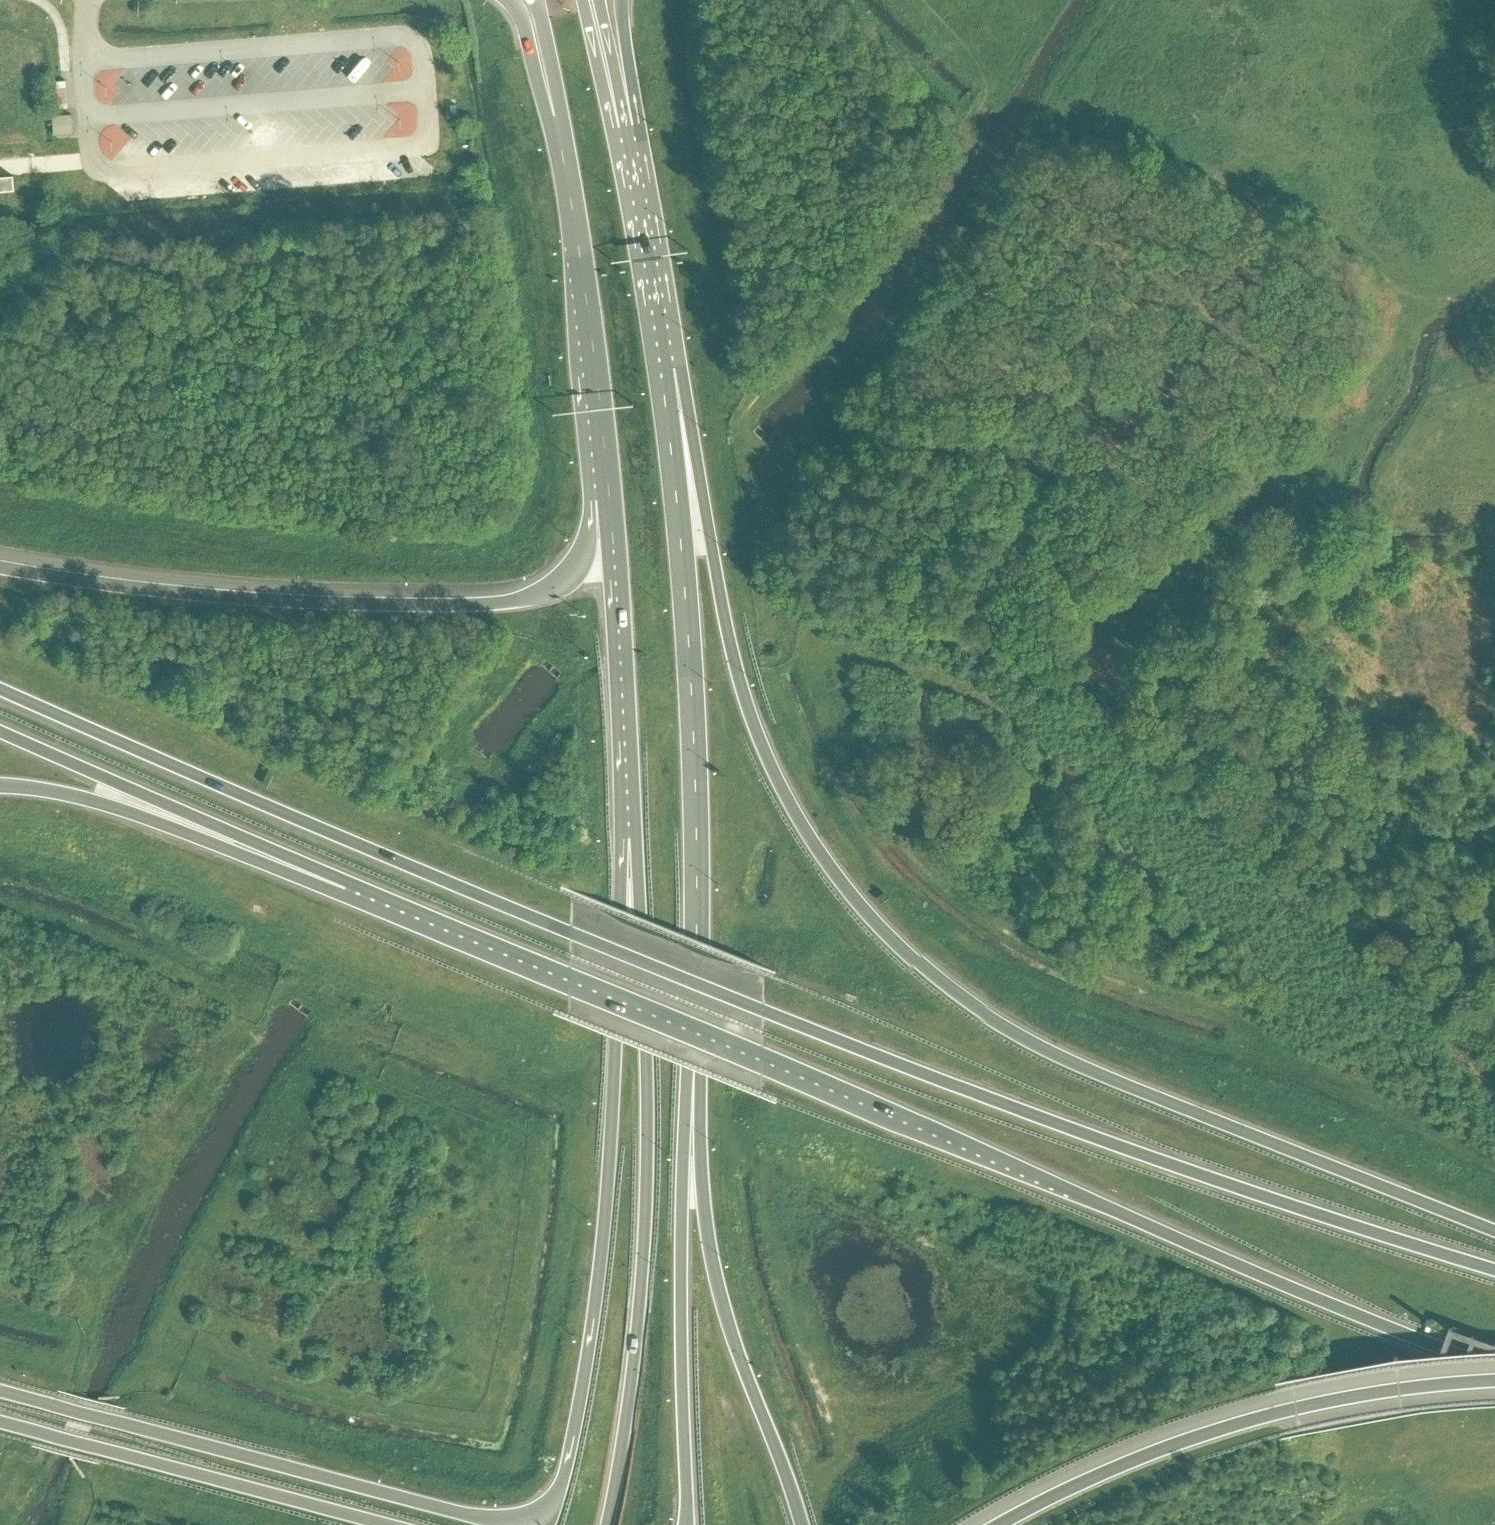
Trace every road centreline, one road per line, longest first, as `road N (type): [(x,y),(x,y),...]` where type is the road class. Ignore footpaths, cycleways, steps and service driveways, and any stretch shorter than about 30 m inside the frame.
road 1 (trunk): [(1494,1269),(939,1079),(0,689)]
road 2 (trunk): [(1494,1229),(1035,1044),(963,1001),(866,915),(798,818),(750,712),(669,376)]
road 3 (trunk): [(348,883),(1494,1367)]
road 4 (primary): [(628,841),(616,1107),(590,1347),(567,1472),(530,1514)]
road 5 (motorway): [(628,841),(649,1122),(639,1311),(608,1524)]
road 6 (trunk): [(607,481),(582,561),(550,589),(503,602),(237,598),(0,565)]
road 7 (primary): [(694,1015),(697,780),(669,376)]
road 8 (trunk): [(530,1514),(475,1517),(0,1391)]
road 9 (motorway): [(1494,1374),(1295,1401),(1174,1437),(988,1524)]
road 10 (motorway): [(802,1524),(740,1355),(709,1236),(694,1015)]
road 11 (primary): [(689,1524),(681,1305),(694,1015)]
road 12 (trunk): [(0,1422),(391,1524)]
road 13 (trunk): [(0,730),(348,883)]
road 14 (trunk): [(0,786),(92,800),(348,883)]
road 15 (primary): [(607,481),(628,841)]
road 16 (primary): [(556,125),(607,481)]
road 17 (primary): [(669,376),(628,135)]
road 18 (primary): [(628,135),(599,72),(583,0)]
road 19 (primary): [(628,135),(599,0)]
road 20 (primary): [(628,135),(622,0)]
road 21 (primary): [(509,0),(556,125)]
road 22 (primary): [(536,0),(556,125)]

